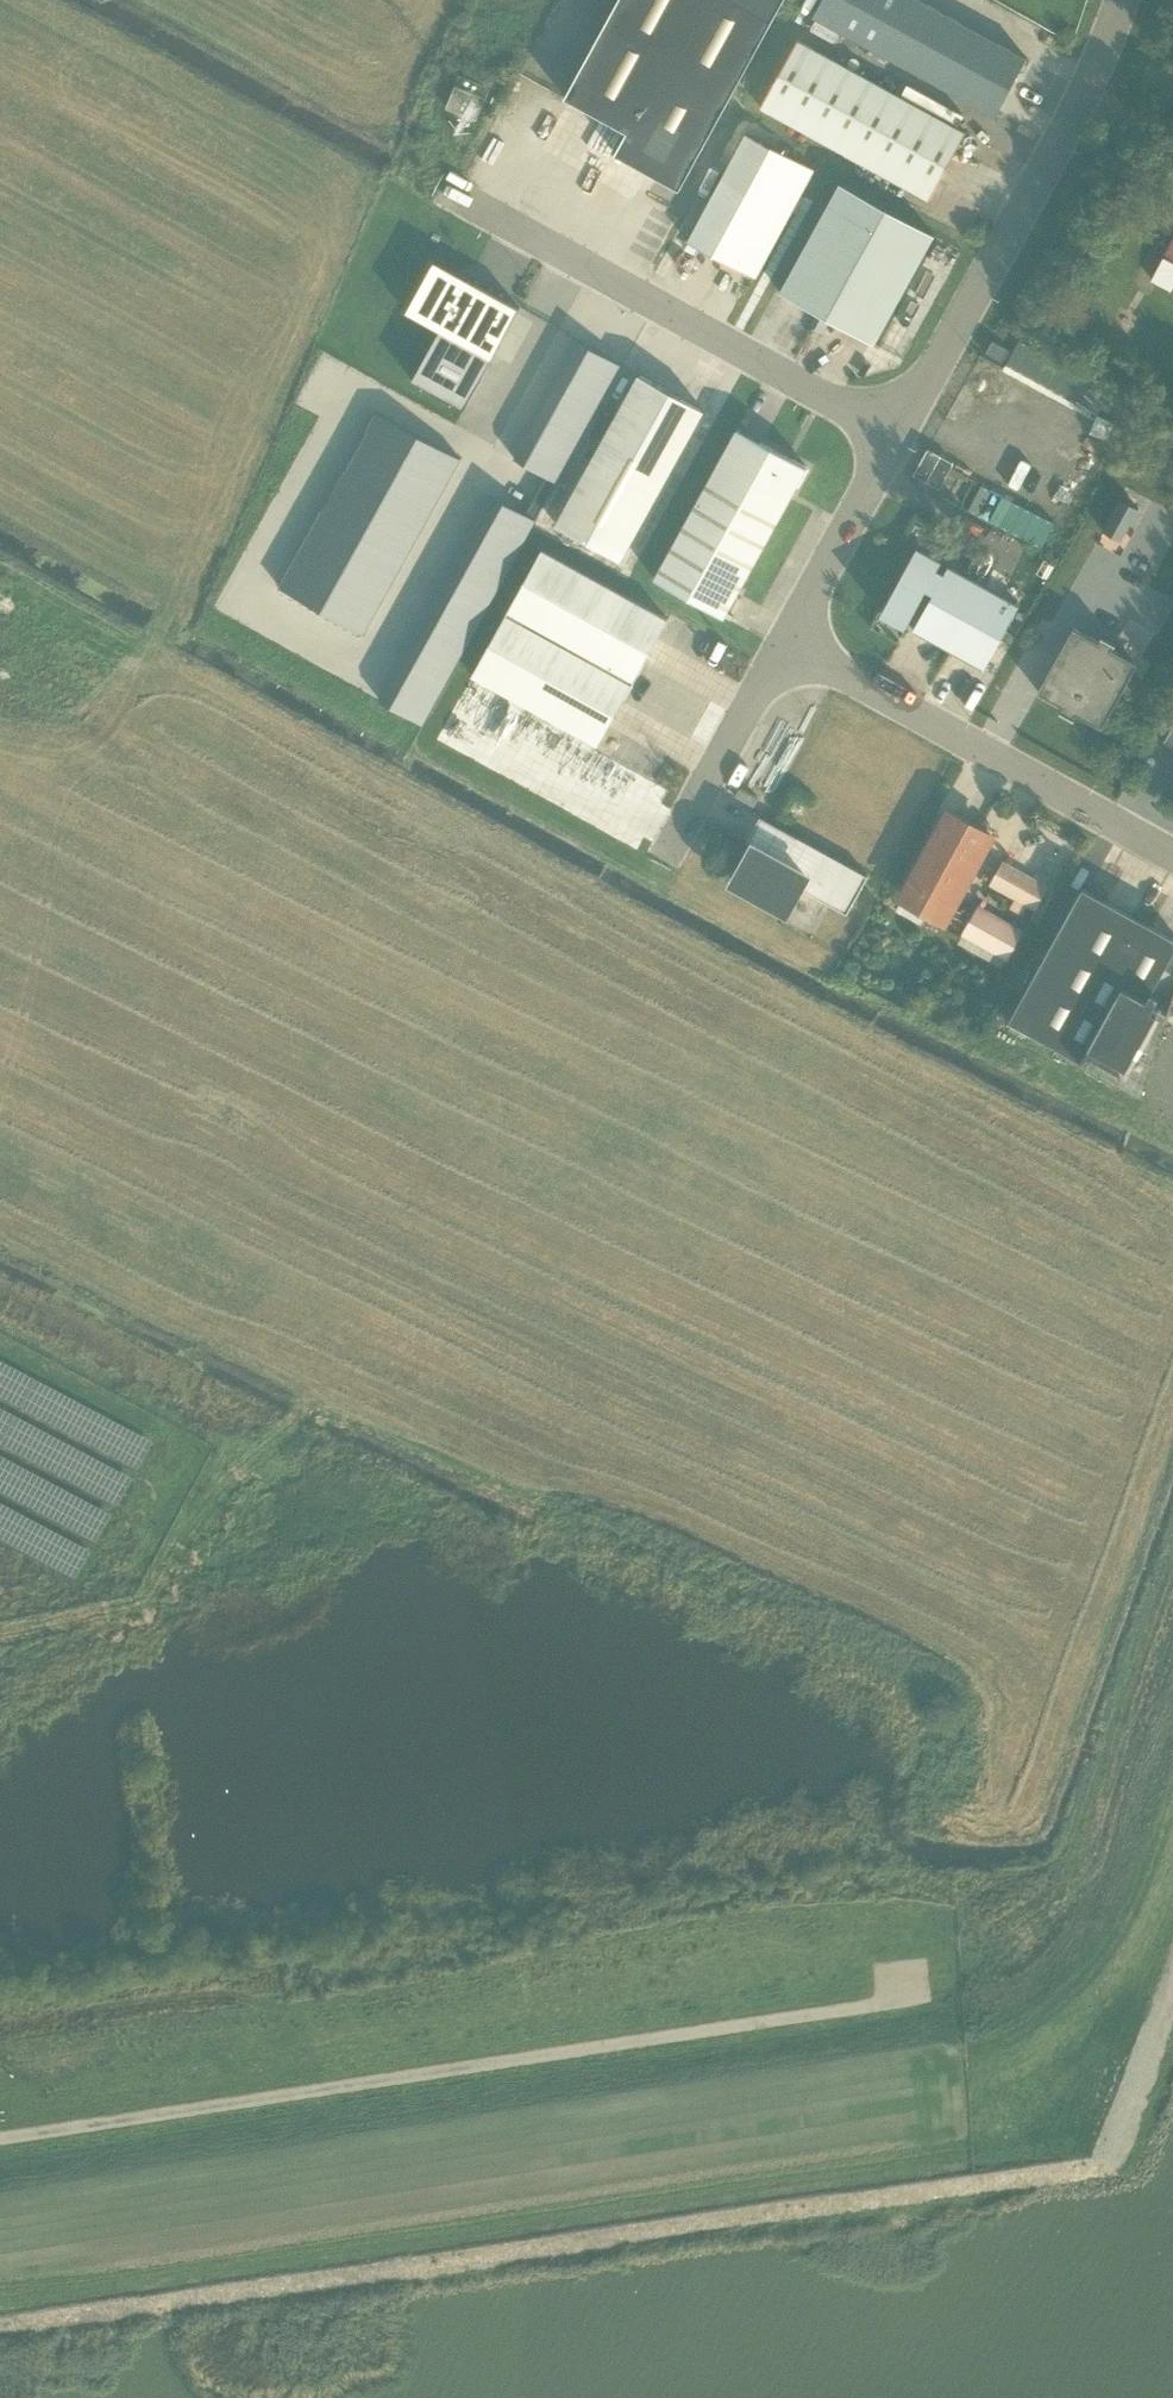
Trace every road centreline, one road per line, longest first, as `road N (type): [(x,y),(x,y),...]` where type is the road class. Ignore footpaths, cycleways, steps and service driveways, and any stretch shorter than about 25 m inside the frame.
road 1 (unclassified): [(902,2000),(0,2137)]
road 2 (unclassified): [(898,435),(445,187)]
road 3 (unclassified): [(898,435),(1094,75),(1120,0)]
road 4 (unclassified): [(1172,853),(786,641)]
road 5 (unclassified): [(664,859),(786,641)]
road 6 (unclassified): [(786,641),(898,435)]

